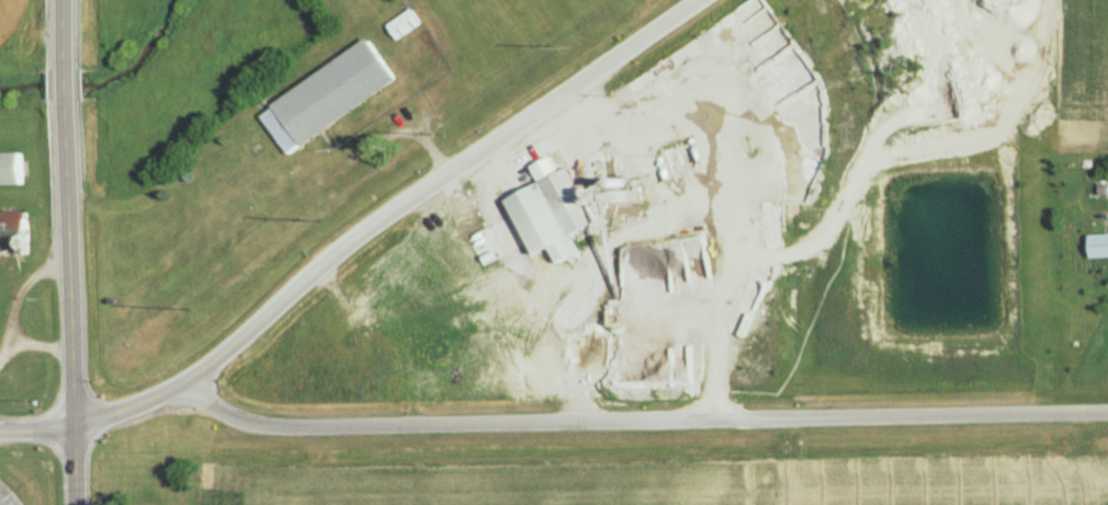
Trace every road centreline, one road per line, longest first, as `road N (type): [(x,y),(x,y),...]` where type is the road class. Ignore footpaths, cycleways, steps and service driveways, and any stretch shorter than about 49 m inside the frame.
road 1 (tertiary): [(186,380),(221,413),(284,428),(1107,413)]
road 2 (secondary): [(0,432),(74,428),(183,382),(351,241),(698,0)]
road 3 (secondary): [(75,504),(64,102)]

